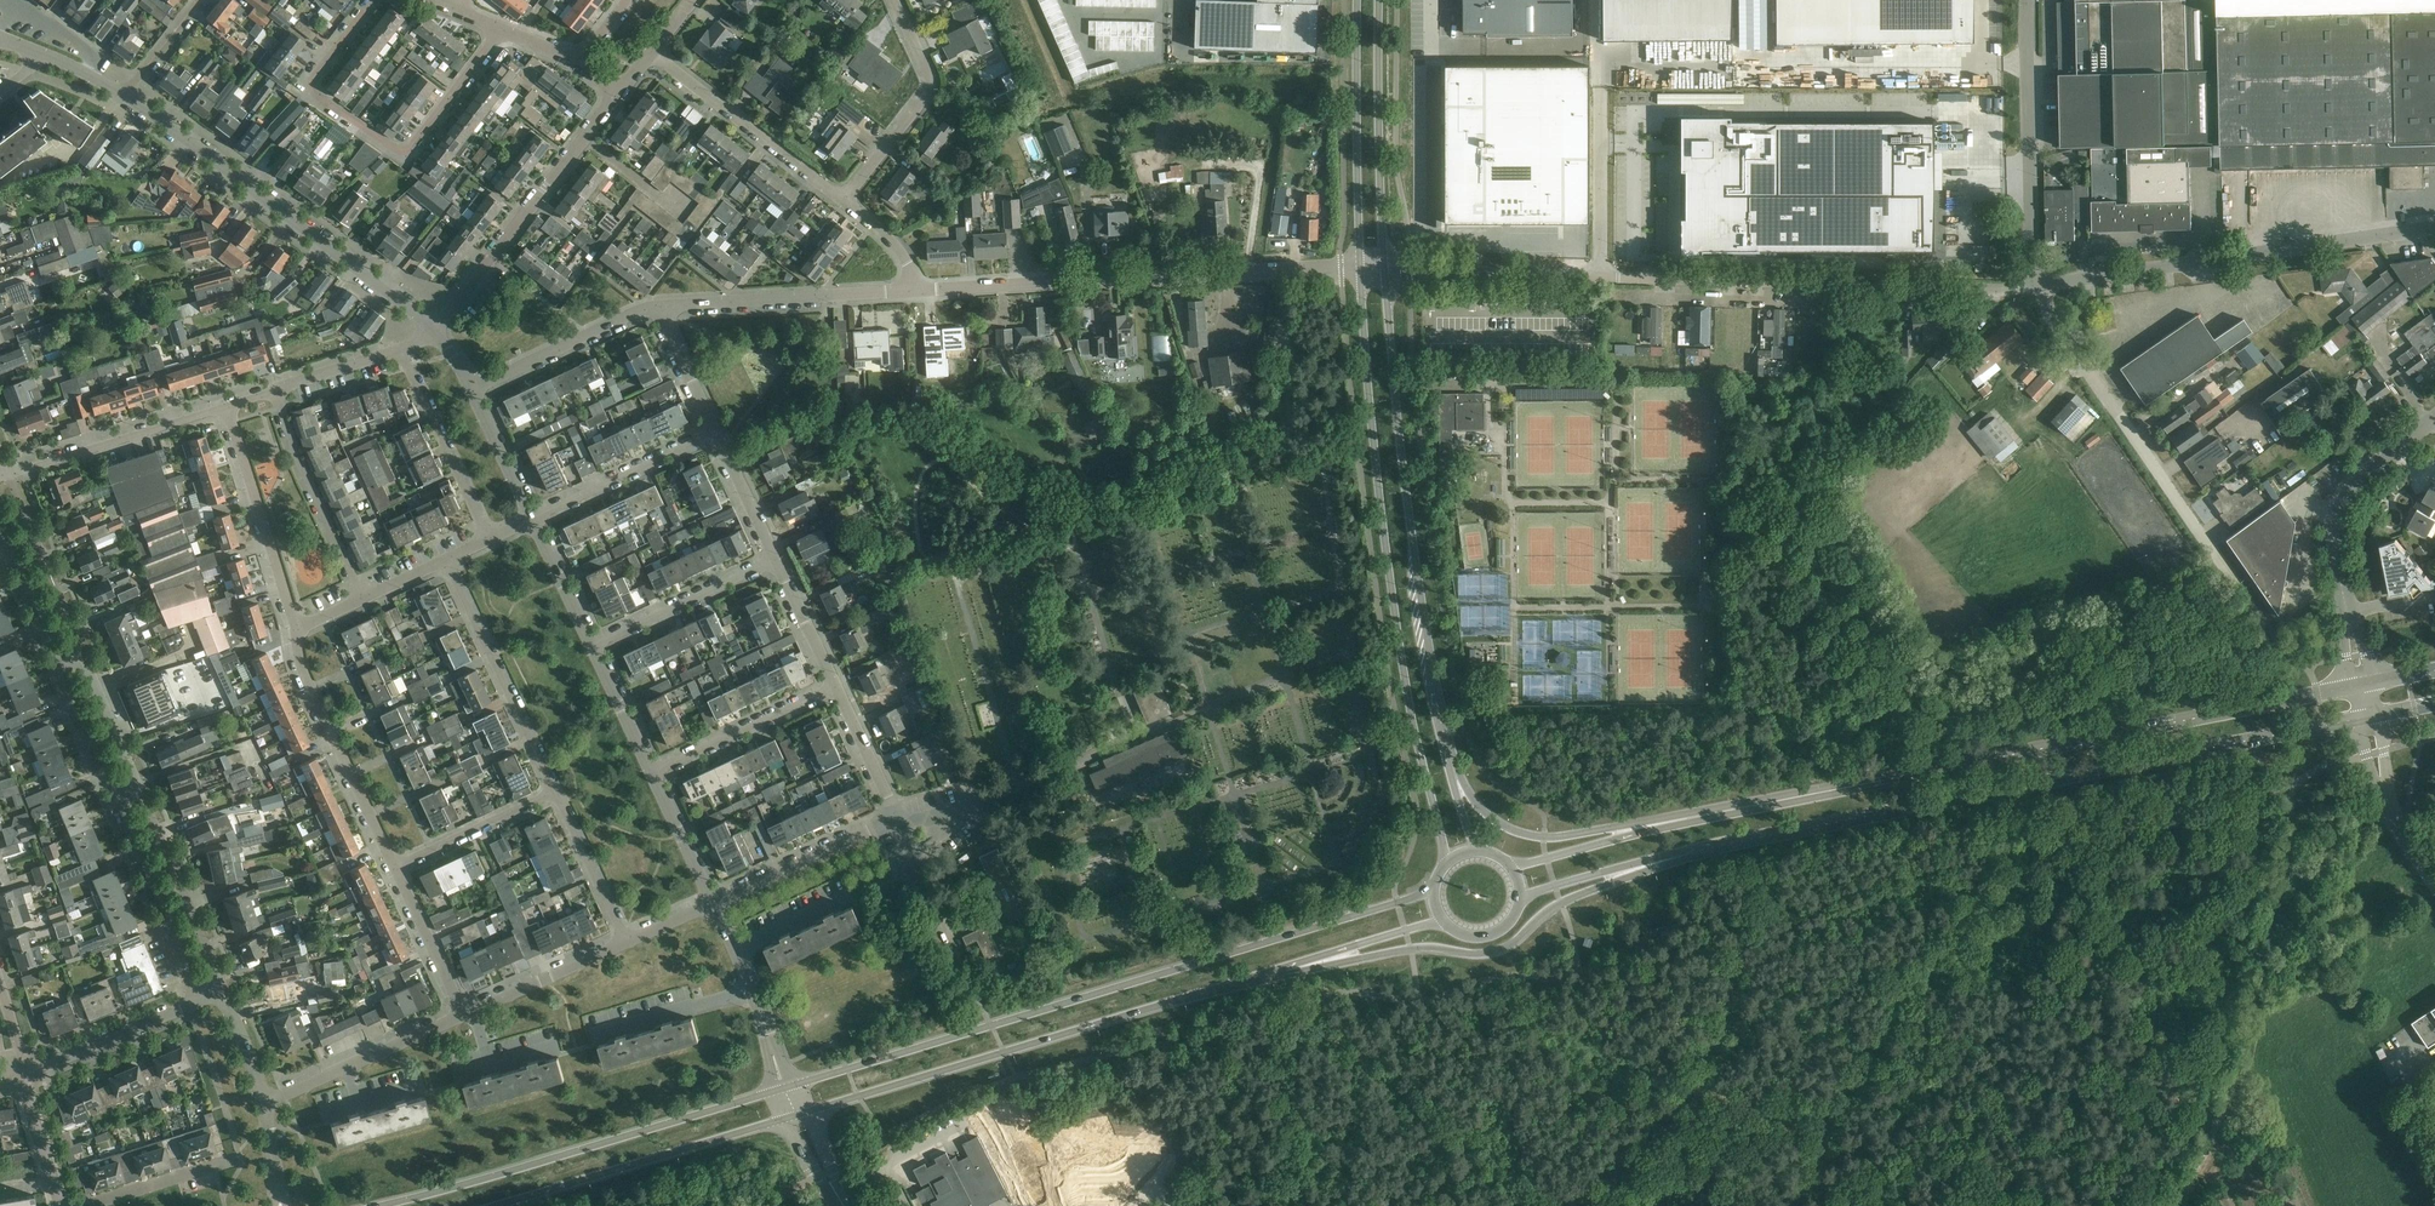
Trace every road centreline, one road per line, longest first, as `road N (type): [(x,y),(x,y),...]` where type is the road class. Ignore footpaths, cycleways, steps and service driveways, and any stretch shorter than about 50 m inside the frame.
road 1 (secondary): [(1637,870),(2358,718)]
road 2 (secondary): [(2352,687),(1644,827)]
road 3 (secondary): [(1435,888),(783,1088)]
road 4 (tertiary): [(1358,267),(1368,403),(1409,689),(1453,859)]
road 5 (unclassified): [(2035,285),(1444,271)]
road 6 (residential): [(199,1000),(116,796),(133,774),(86,666),(56,660),(0,523)]
road 7 (secondary): [(795,1115),(1297,963)]
road 8 (tertiary): [(1454,779),(1398,433),(1387,281)]
road 9 (residential): [(910,292),(1358,267)]
road 10 (unclassified): [(2156,1205),(2236,1070),(2289,806)]
road 11 (secondary): [(783,1088),(383,1205)]
road 12 (unclassified): [(2434,228),(2035,285)]
road 13 (unclassified): [(432,329),(129,95)]
road 14 (secondary): [(1297,963),(1413,949),(1500,950),(1544,912),(1637,870)]
road 15 (secondary): [(496,1205),(795,1115)]
road 16 (unclassified): [(2210,542),(2035,285)]
road 17 (residential): [(432,329),(618,93)]
road 18 (unclassified): [(2035,285),(2028,0)]
road 19 (tertiary): [(1361,0),(1358,267)]
road 20 (residential): [(396,869),(305,678),(297,629)]
road 21 (tertiary): [(1386,261),(1382,0)]
road 22 (residential): [(558,795),(443,561)]
road 23 (residential): [(659,309),(910,292)]
road 24 (unclassified): [(2349,621),(2334,535),(2345,493),(2434,415)]
road 25 (residential): [(845,202),(651,51)]
road 26 (residential): [(845,202),(930,89),(927,62),(897,0)]
road 27 (residential): [(297,629),(228,408)]
road 28 (residential): [(228,408),(6,472)]
road 29 (residential): [(364,599),(301,463),(279,390)]
road 30 (residential): [(406,150),(313,90),(375,0)]
road 31 (secondary): [(1644,827),(1545,839),(1498,823),(1454,779)]
road 32 (residential): [(590,645),(777,556)]
road 33 (residential): [(488,539),(403,352)]
road 34 (residential): [(472,391),(632,313),(659,309)]
road 35 (residential): [(530,520),(716,434)]
road 36 (residential): [(653,773),(837,688)]
road 37 (residential): [(712,904),(895,818)]
road 38 (residential): [(27,1071),(199,1000)]
road 39 (residential): [(396,869),(558,795)]
road 40 (residential): [(754,988),(592,1033)]
road 41 (residential): [(474,1009),(624,941)]
road 42 (residential): [(624,941),(558,795)]
road 43 (residential): [(461,1015),(396,869)]
road 44 (residential): [(406,150),(500,28)]
road 45 (secondary): [(1297,963),(1442,920)]
road 46 (residential): [(199,1000),(224,990),(264,1105)]
road 47 (residential): [(91,1205),(231,1161)]
road 48 (residential): [(837,688),(777,556)]
road 49 (unclassified): [(712,904),(653,773)]
road 50 (unclassified): [(653,773),(590,645)]
road 51 (residential): [(895,818),(837,688)]
road 52 (unclassified): [(530,520),(472,391)]
road 53 (secondary): [(1644,827),(1508,865)]
road 54 (unclassified): [(590,645),(530,520)]
road 55 (residential): [(716,434),(659,309)]
road 56 (residential): [(777,556),(716,434)]
road 57 (residential): [(403,352),(279,390)]
road 58 (residential): [(62,1205),(22,1083)]
road 59 (residential): [(345,1068),(461,1015)]
road 60 (residential): [(737,949),(852,896)]
road 61 (secondary): [(1519,901),(1594,873),(1637,870)]
road 62 (residential): [(129,95),(203,0)]

